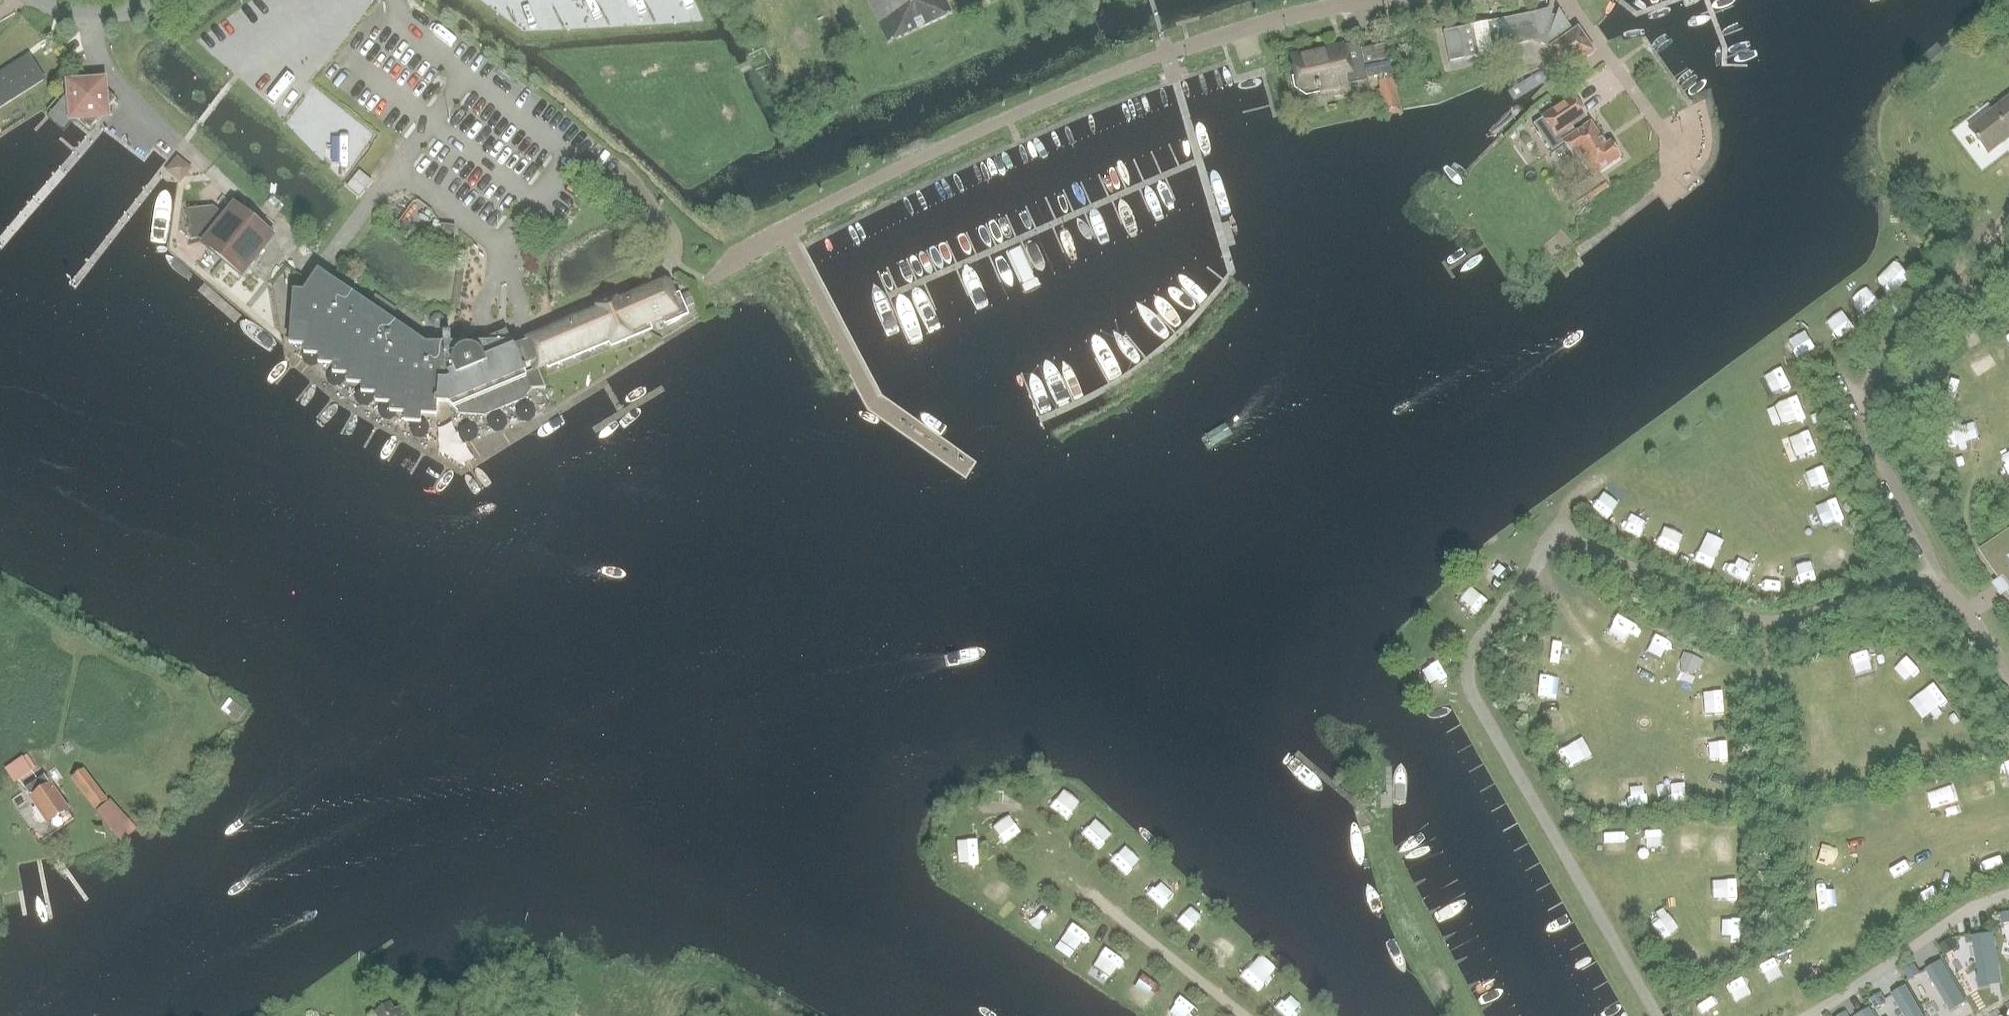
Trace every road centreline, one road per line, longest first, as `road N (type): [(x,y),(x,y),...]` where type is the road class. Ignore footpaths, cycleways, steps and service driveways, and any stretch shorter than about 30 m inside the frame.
road 1 (residential): [(1091,83),(1278,19),(1377,0)]
road 2 (residential): [(34,0),(94,21),(162,0)]

